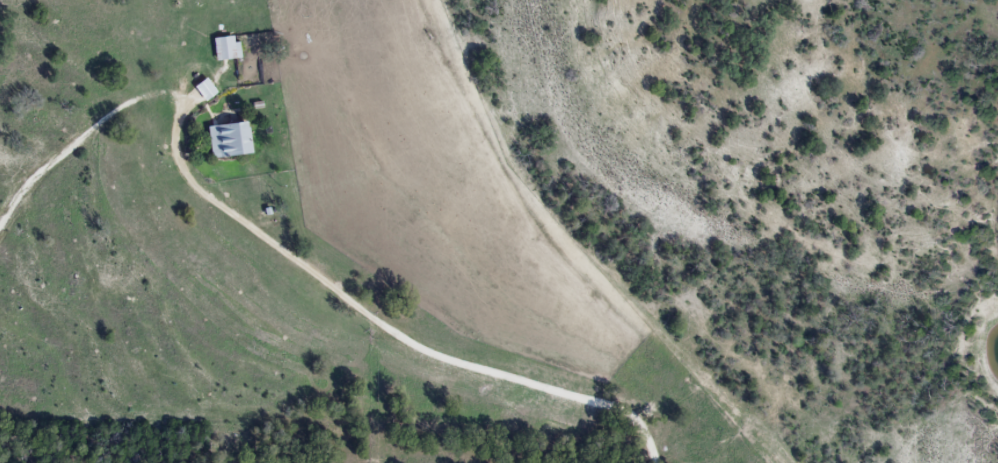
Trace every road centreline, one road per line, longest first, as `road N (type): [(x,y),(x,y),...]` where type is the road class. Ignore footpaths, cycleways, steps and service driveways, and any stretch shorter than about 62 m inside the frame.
road 1 (residential): [(655,462),(633,421),(619,413),(427,356),(371,320),(191,180),(178,159),(178,128)]
road 2 (residential): [(0,250),(84,209),(118,145),(113,0)]

